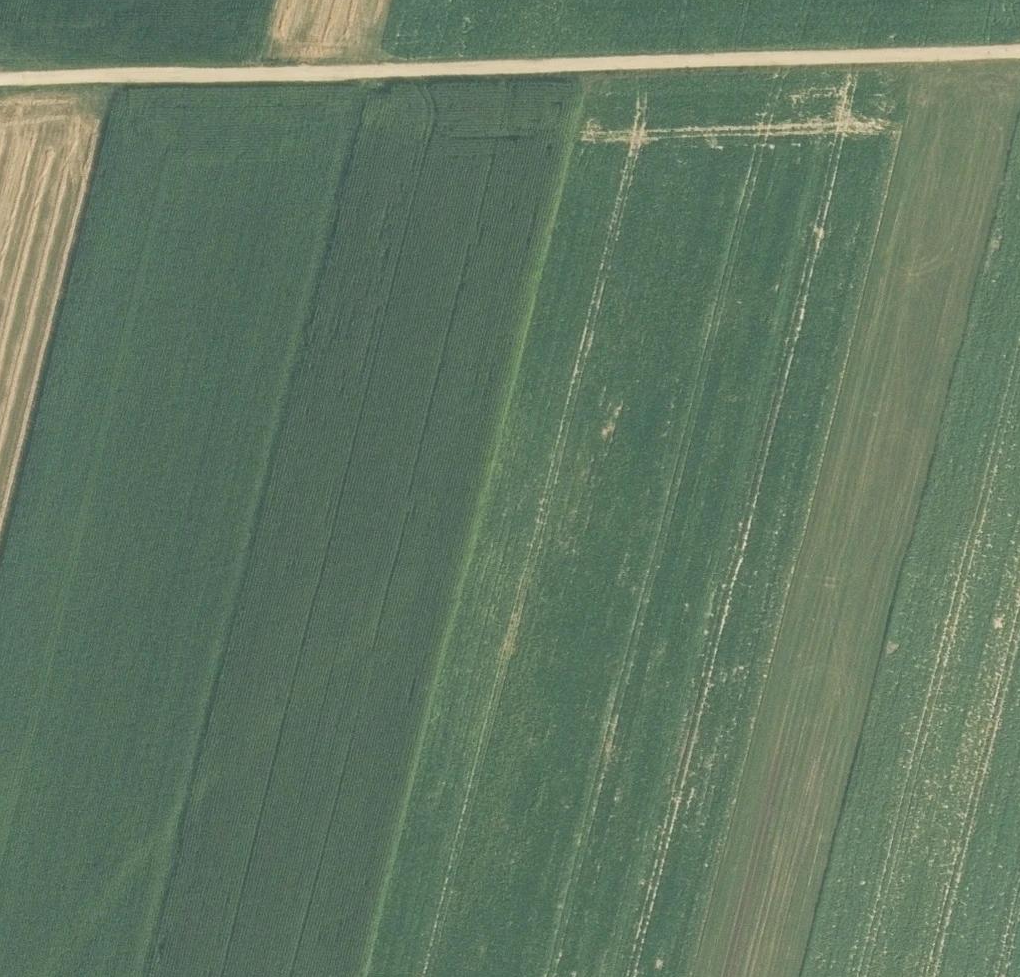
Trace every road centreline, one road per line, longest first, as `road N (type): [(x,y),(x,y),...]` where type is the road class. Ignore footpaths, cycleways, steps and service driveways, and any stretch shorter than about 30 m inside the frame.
road 1 (track): [(1019,47),(0,81)]

